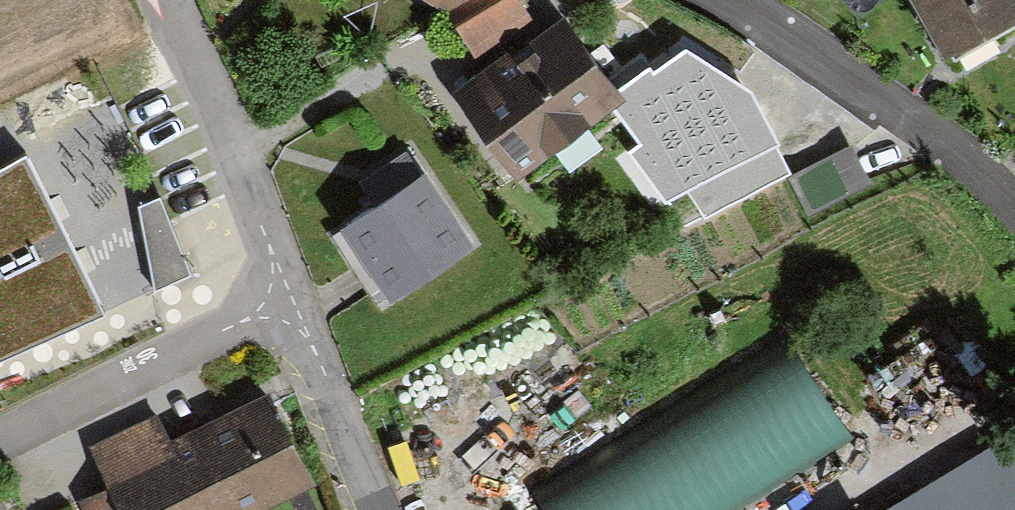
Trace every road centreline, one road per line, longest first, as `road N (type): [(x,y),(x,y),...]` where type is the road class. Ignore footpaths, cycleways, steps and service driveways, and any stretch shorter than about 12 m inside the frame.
road 1 (residential): [(1014,198),(909,113),(741,0)]
road 2 (unclassified): [(299,306),(239,152),(164,0)]
road 3 (residential): [(0,451),(299,306)]
road 4 (unclassified): [(381,509),(299,306)]

